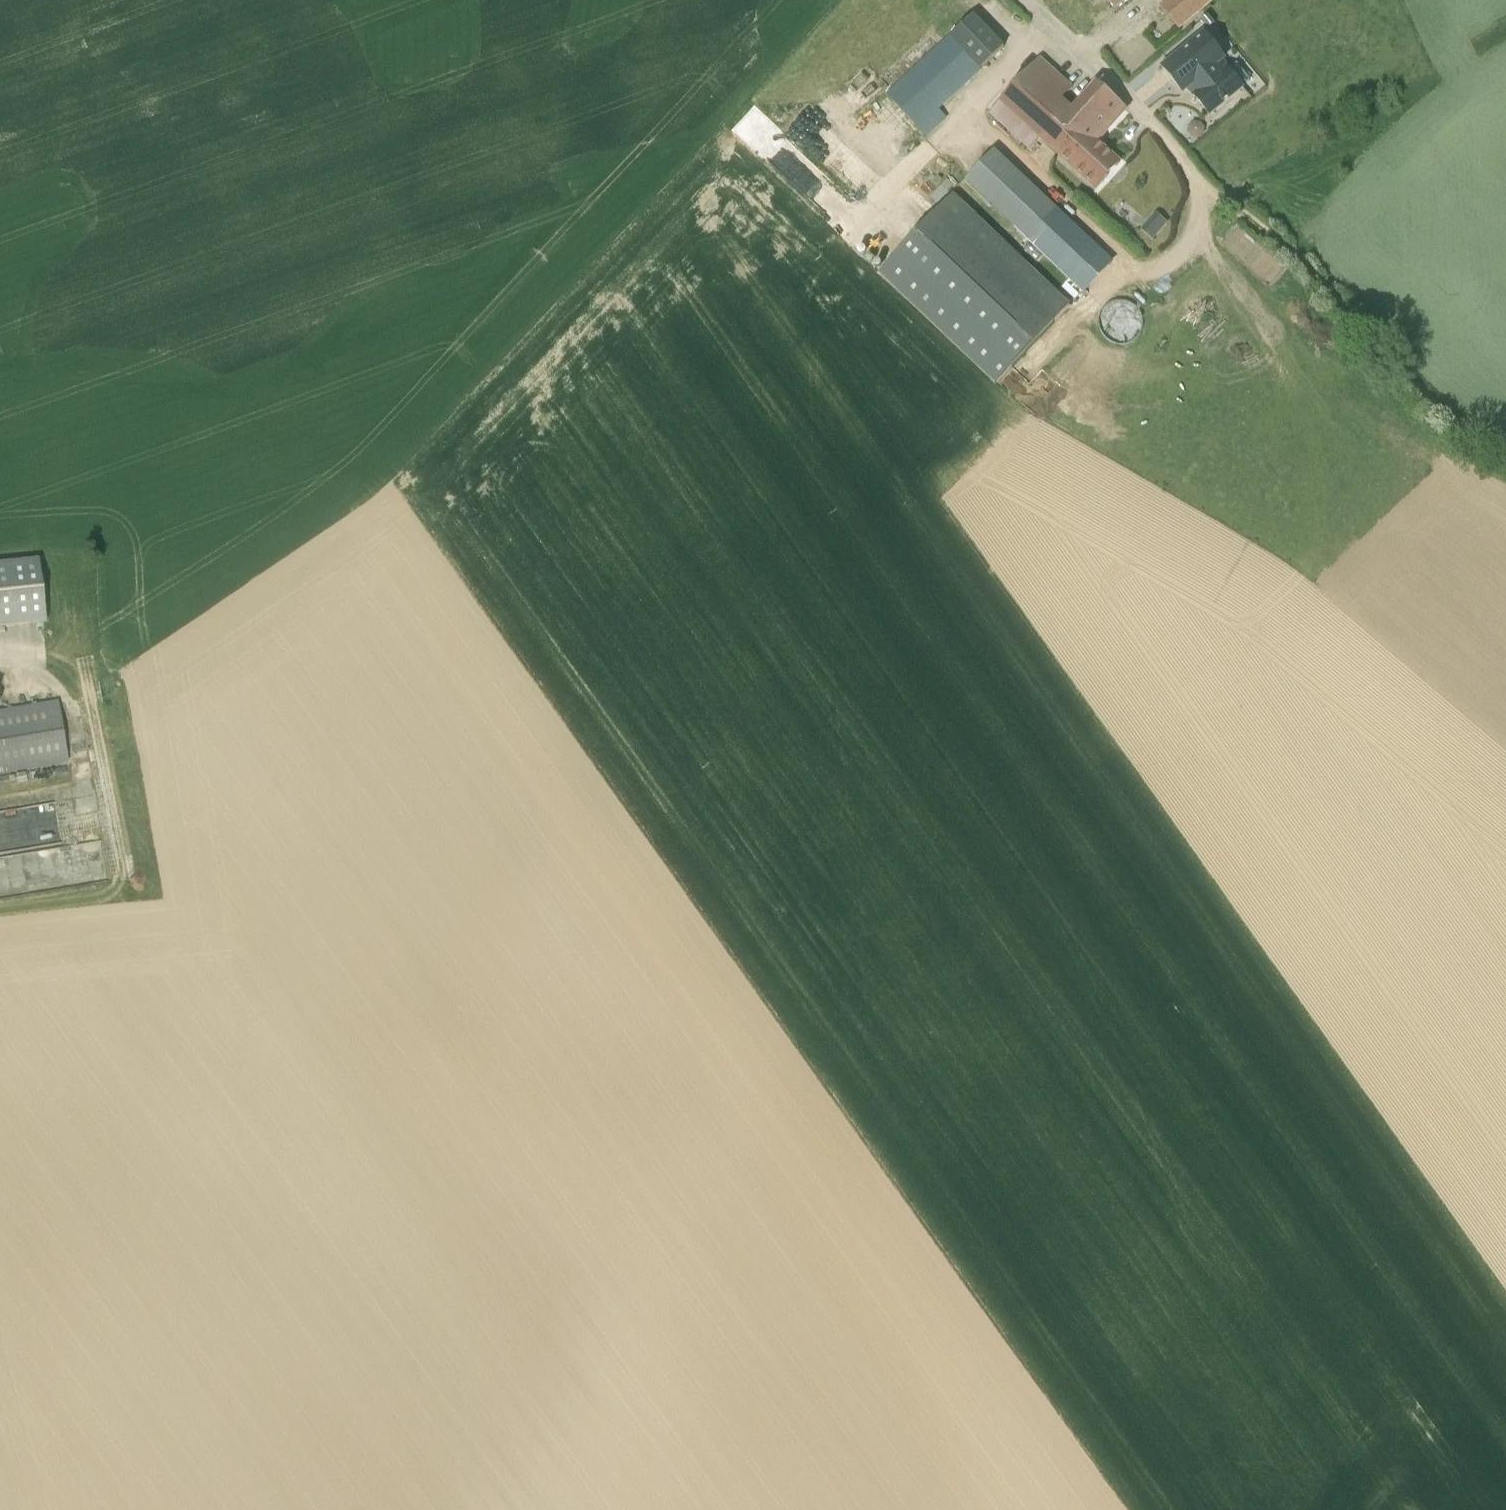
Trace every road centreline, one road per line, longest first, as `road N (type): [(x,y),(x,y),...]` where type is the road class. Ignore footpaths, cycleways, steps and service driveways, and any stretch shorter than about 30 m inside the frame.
road 1 (track): [(1505,458),(1432,403),(1148,119)]
road 2 (unclassified): [(1148,119),(1025,0)]

